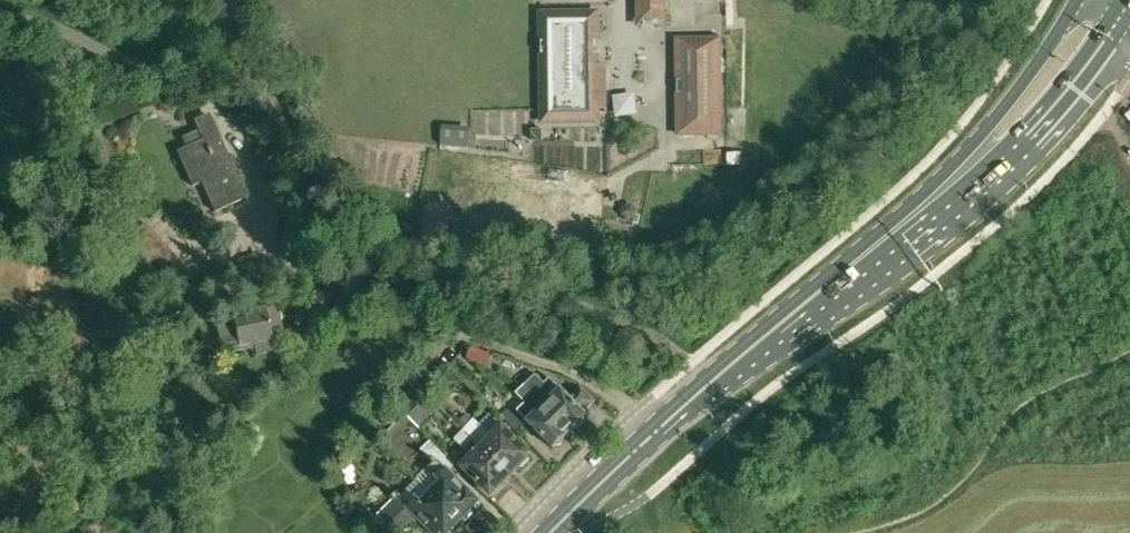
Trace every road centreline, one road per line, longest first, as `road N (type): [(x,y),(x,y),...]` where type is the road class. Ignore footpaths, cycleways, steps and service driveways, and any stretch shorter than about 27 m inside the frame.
road 1 (primary): [(549,532),(943,198)]
road 2 (primary): [(1080,0),(943,198)]
road 3 (primary): [(943,198),(1022,149),(1112,36)]

